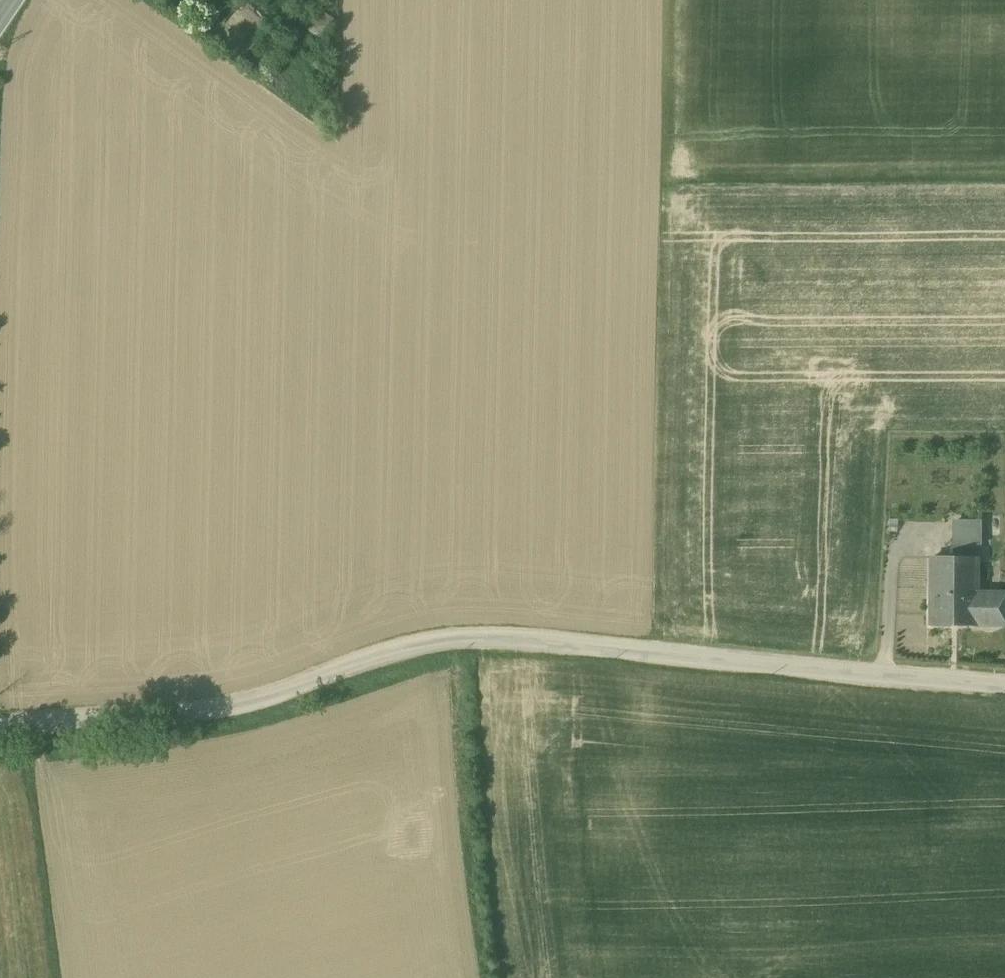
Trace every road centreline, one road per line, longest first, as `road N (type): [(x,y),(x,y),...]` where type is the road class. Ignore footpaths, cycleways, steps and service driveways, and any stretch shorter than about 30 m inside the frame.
road 1 (unclassified): [(0,727),(205,710),(290,691),(374,654),(473,637),(1004,685)]

